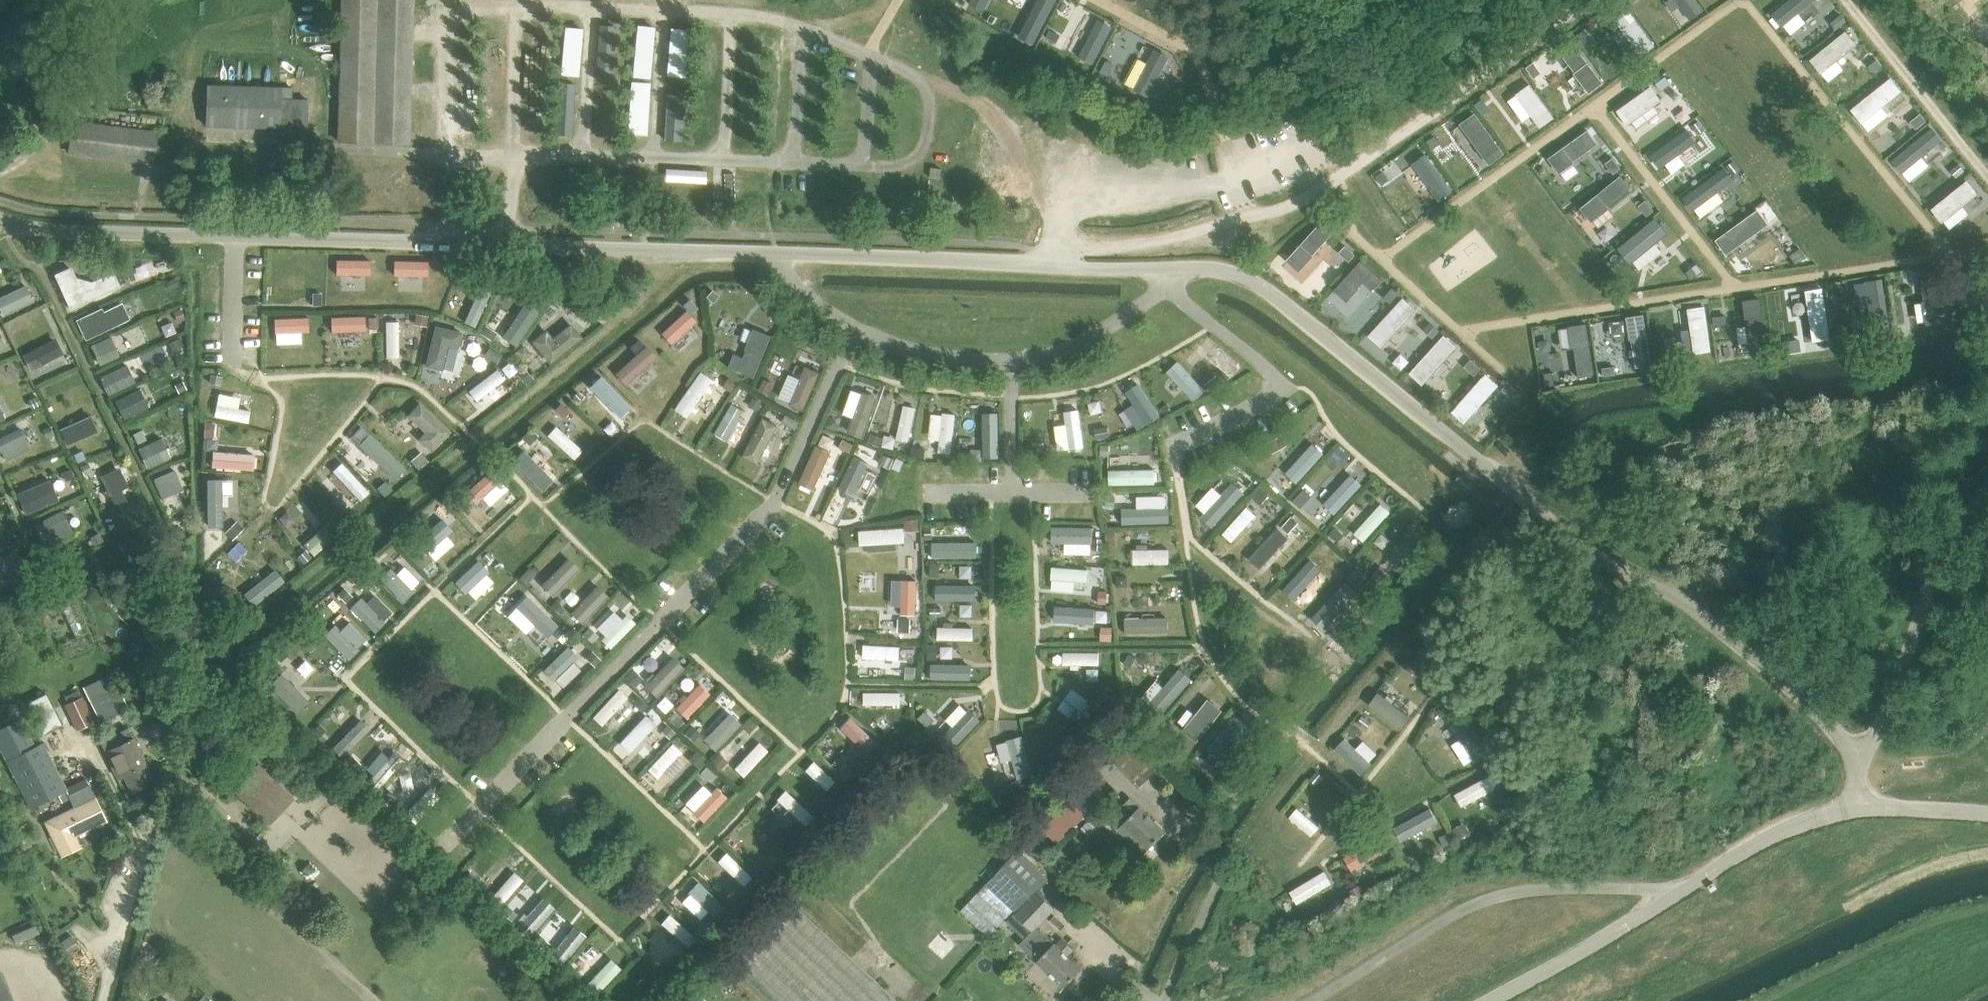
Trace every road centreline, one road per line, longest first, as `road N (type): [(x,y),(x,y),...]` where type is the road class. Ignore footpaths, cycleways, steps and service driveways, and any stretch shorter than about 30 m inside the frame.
road 1 (unclassified): [(0,215),(234,238),(1237,268),(1577,539),(1673,589),(1829,720),(1856,770)]
road 2 (unclassified): [(1310,1000),(1499,895),(1683,890)]
road 3 (unclassified): [(1856,770),(1914,658),(1957,541),(1987,497)]
road 4 (unclassified): [(1489,1000),(1683,890)]
road 5 (unclassified): [(1683,890),(1782,828),(1854,808)]
road 6 (residential): [(102,1000),(149,833)]
road 7 (unclassified): [(1987,814),(1854,808)]

